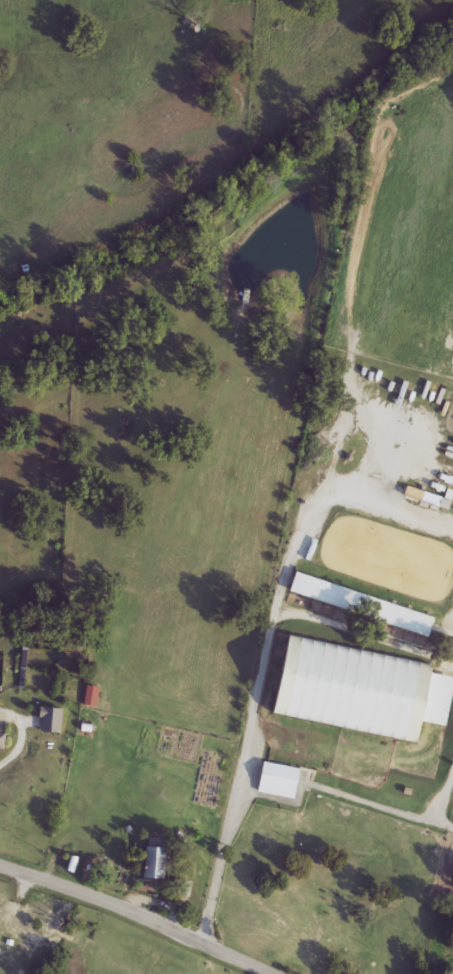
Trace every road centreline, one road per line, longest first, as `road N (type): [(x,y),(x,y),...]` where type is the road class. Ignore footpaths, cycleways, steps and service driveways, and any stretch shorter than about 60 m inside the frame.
road 1 (tertiary): [(272,973),(154,920),(0,866)]

